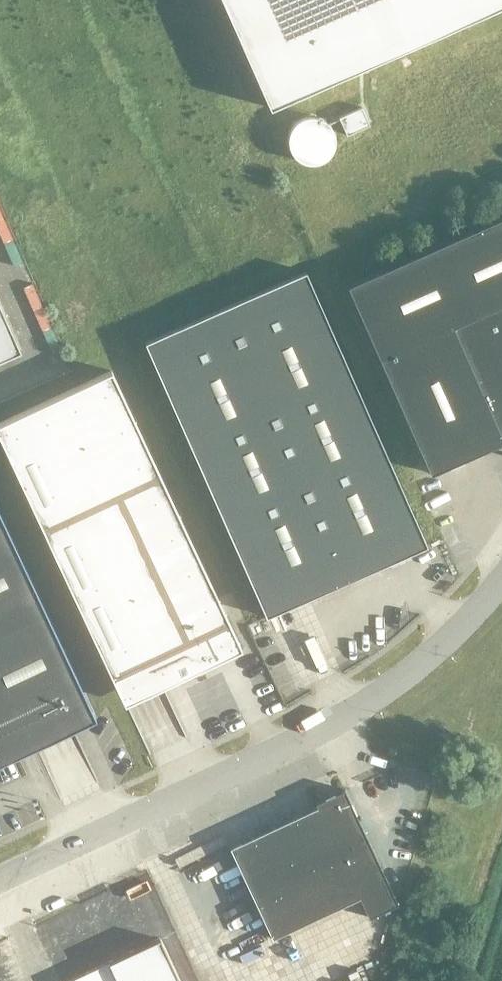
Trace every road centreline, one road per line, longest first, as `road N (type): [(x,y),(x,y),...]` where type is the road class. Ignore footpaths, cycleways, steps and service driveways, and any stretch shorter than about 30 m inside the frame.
road 1 (unclassified): [(501,581),(410,675),(339,720),(0,882)]

